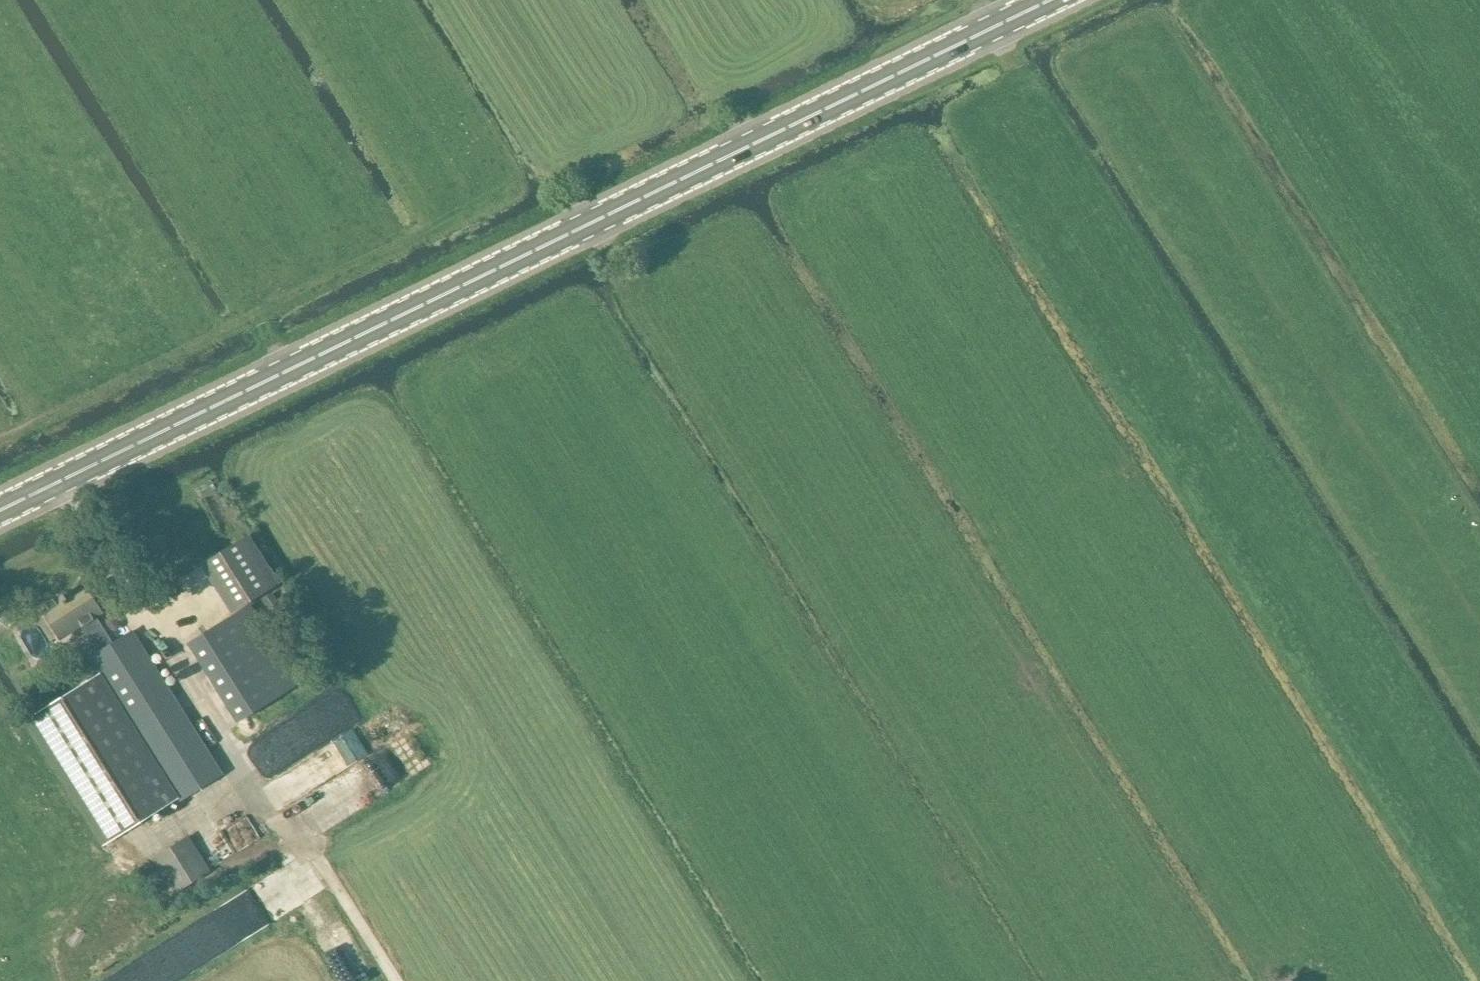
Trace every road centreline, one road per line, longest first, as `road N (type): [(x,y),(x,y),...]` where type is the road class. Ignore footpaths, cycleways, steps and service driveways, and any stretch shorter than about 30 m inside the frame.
road 1 (secondary): [(0,511),(1051,0)]
road 2 (track): [(398,980),(318,852)]

